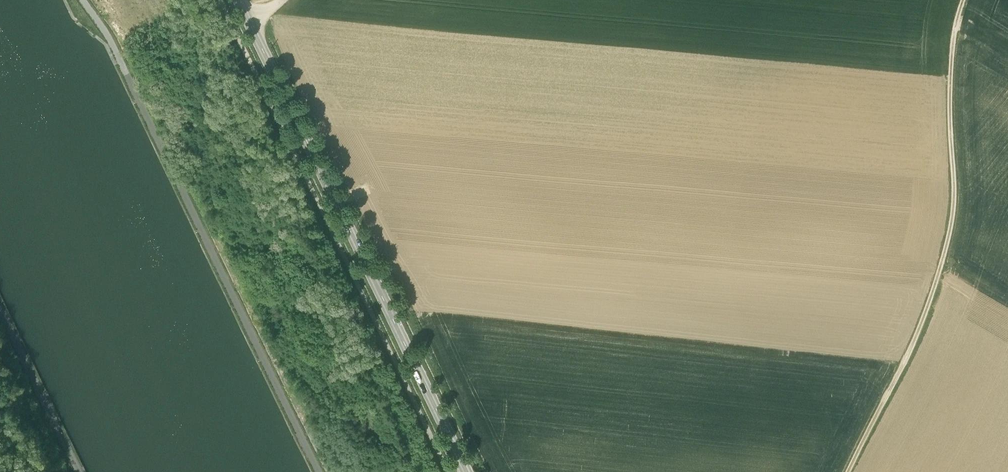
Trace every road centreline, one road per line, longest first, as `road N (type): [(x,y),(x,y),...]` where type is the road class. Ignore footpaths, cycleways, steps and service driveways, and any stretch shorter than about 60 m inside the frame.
road 1 (tertiary): [(464,471),(250,22)]
road 2 (track): [(962,0),(950,70),(949,232),(917,334),(847,471)]

